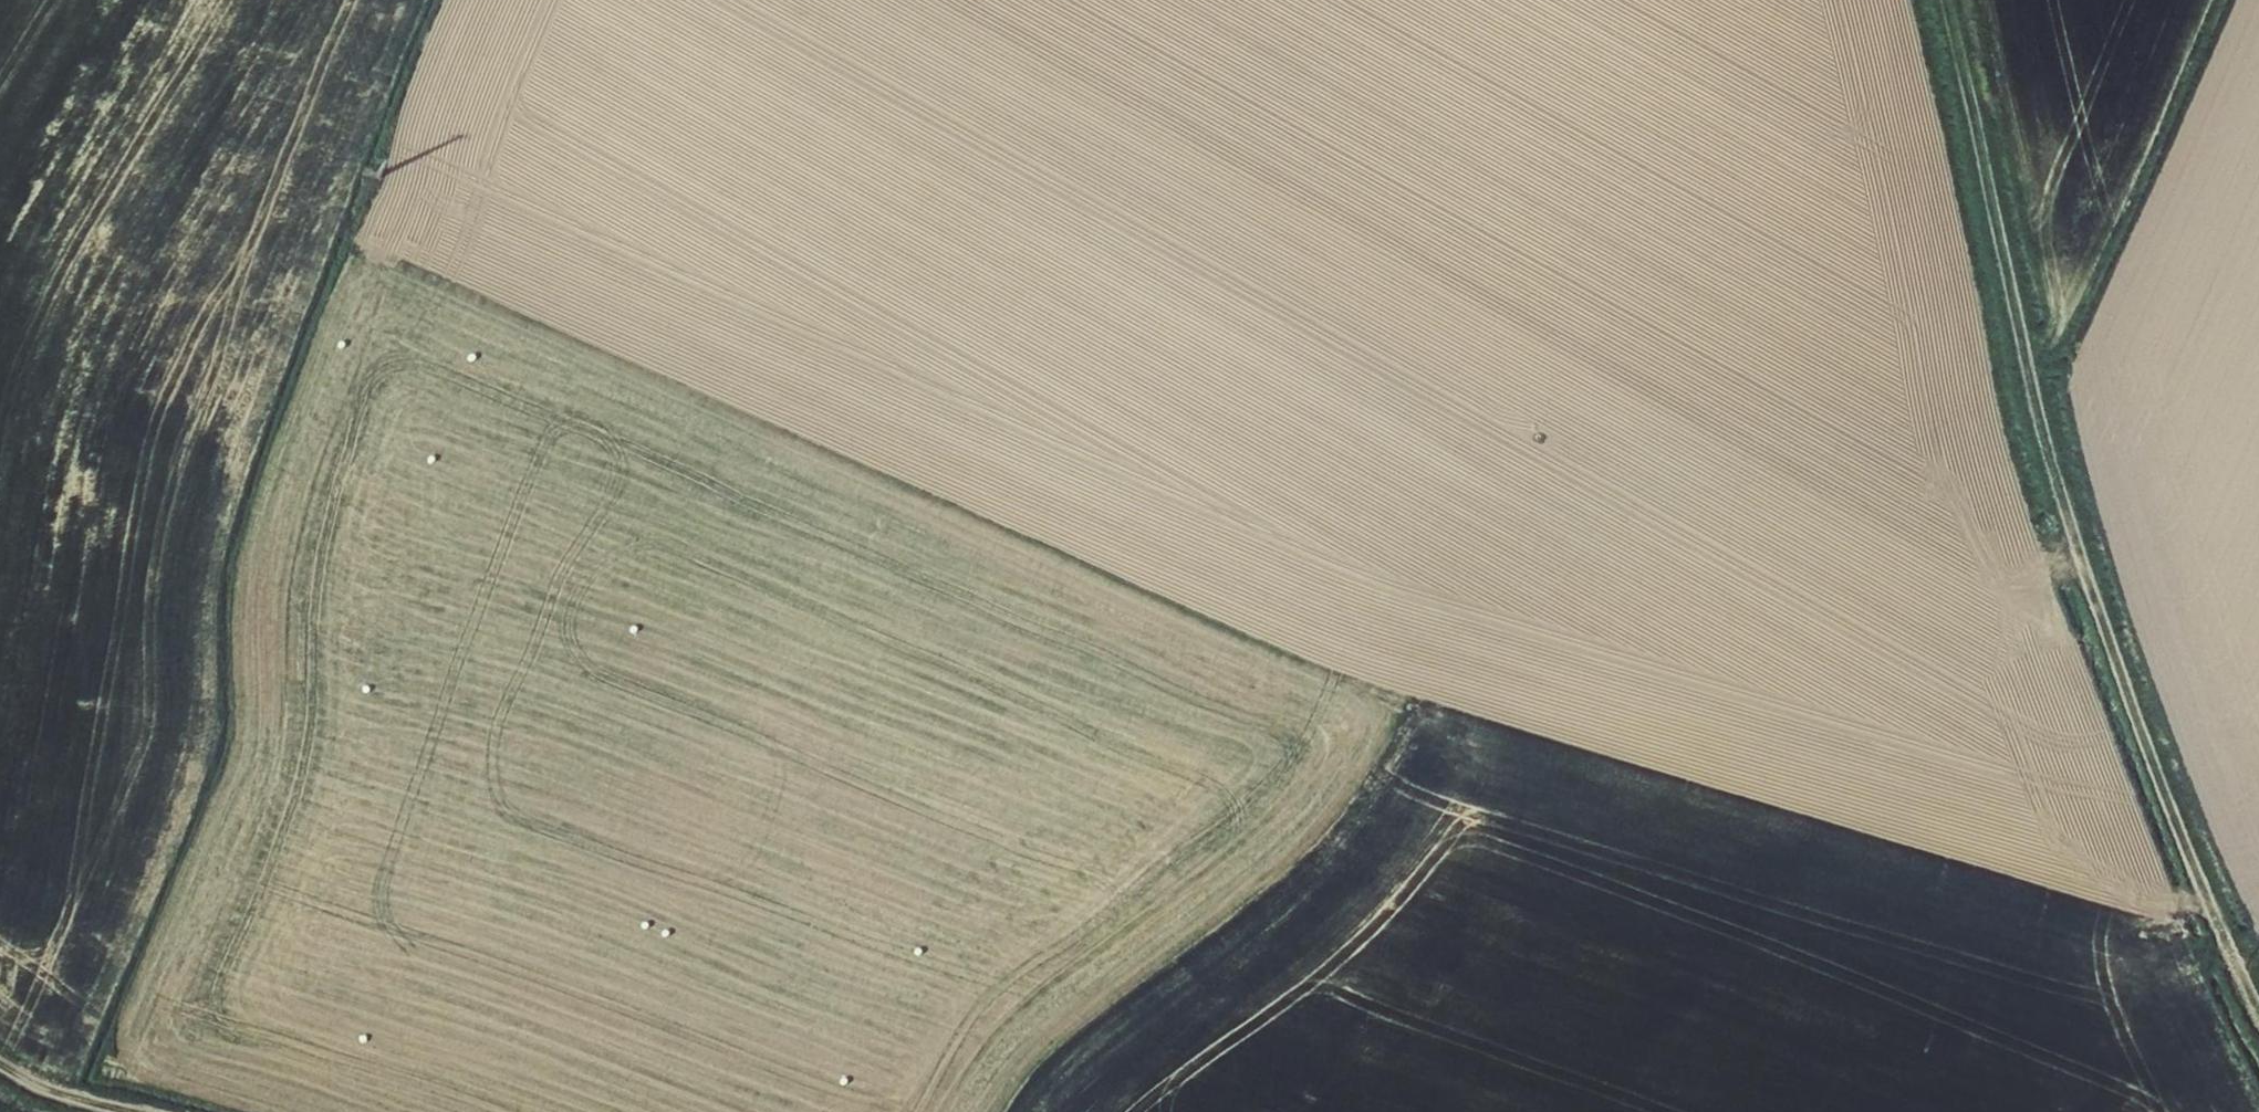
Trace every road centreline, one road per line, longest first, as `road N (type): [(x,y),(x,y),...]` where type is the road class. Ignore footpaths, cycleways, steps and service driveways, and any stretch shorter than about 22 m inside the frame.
road 1 (track): [(2258,1023),(2196,882),(2076,554),(2033,408),(1943,0)]
road 2 (track): [(0,1057),(61,1090),(149,1111)]

